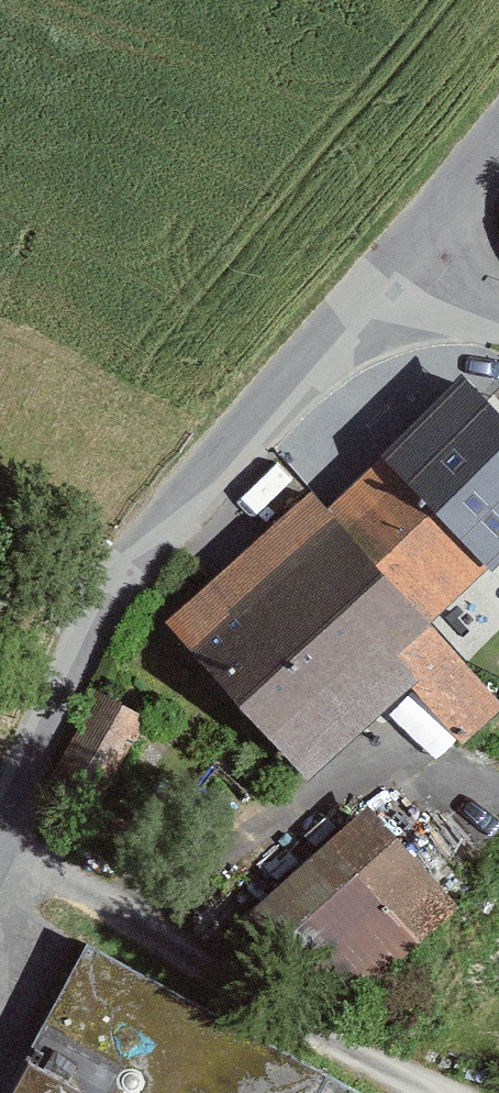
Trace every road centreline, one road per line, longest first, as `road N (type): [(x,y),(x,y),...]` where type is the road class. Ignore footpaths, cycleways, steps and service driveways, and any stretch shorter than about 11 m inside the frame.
road 1 (unclassified): [(103,601),(396,264)]
road 2 (unclassified): [(0,828),(103,601)]
road 3 (unclassified): [(396,264),(498,142)]

